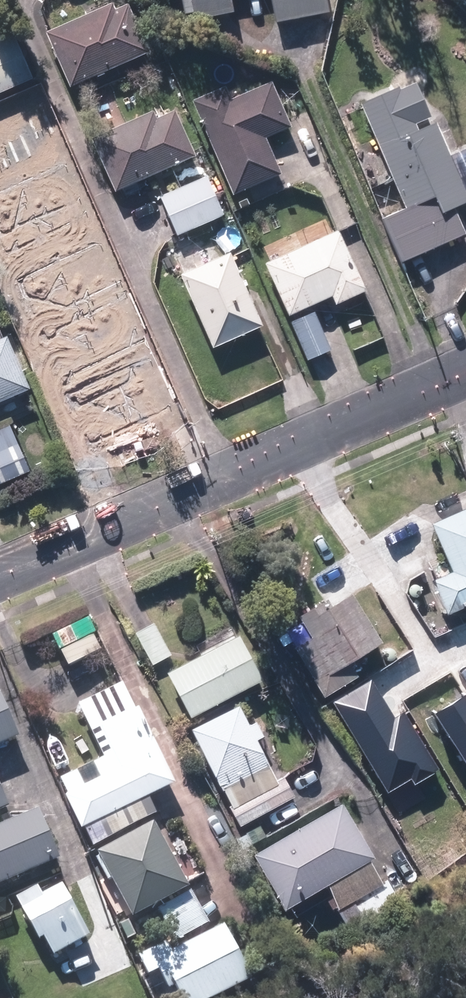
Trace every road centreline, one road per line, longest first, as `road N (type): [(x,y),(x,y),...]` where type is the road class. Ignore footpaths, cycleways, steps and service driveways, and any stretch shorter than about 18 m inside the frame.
road 1 (residential): [(465,373),(0,571)]

